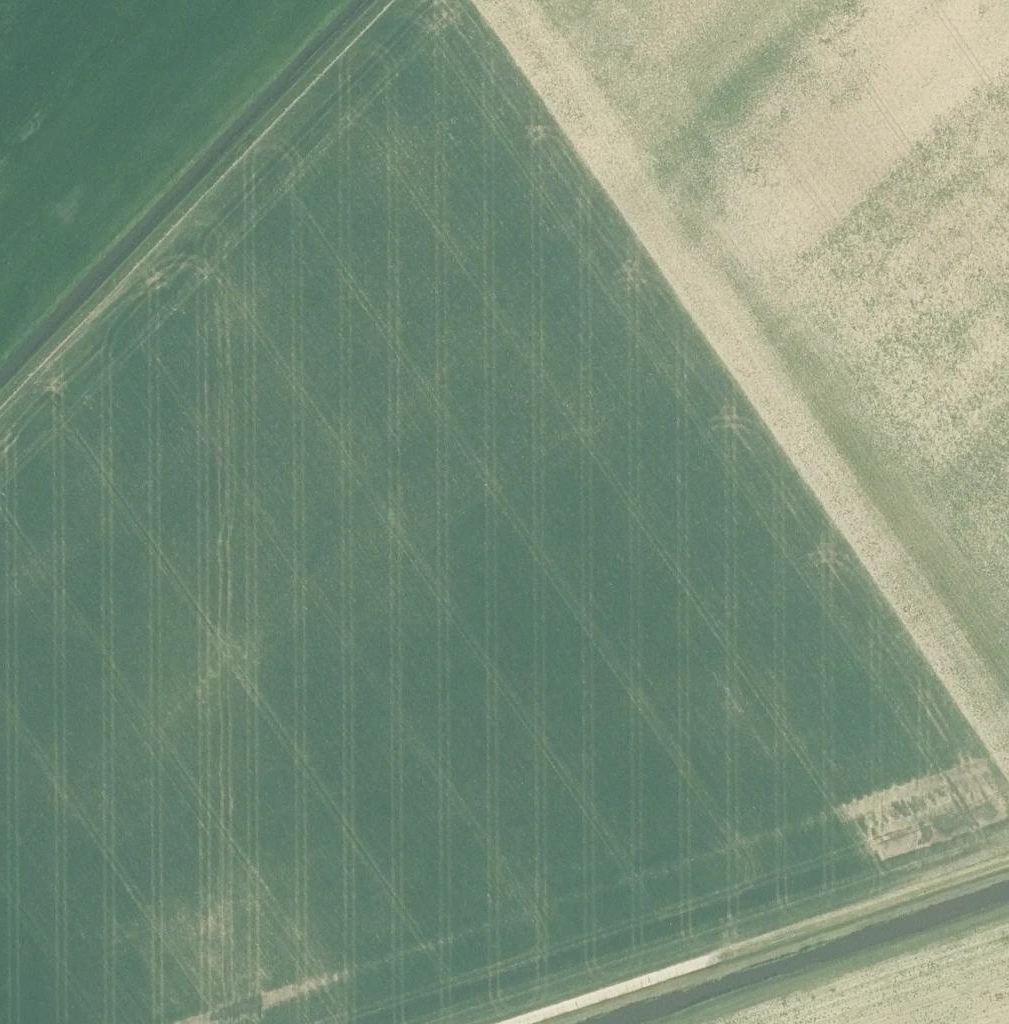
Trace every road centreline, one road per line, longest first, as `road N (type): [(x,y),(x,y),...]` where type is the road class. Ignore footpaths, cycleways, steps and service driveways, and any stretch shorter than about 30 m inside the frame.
road 1 (track): [(514,1023),(1008,862)]

